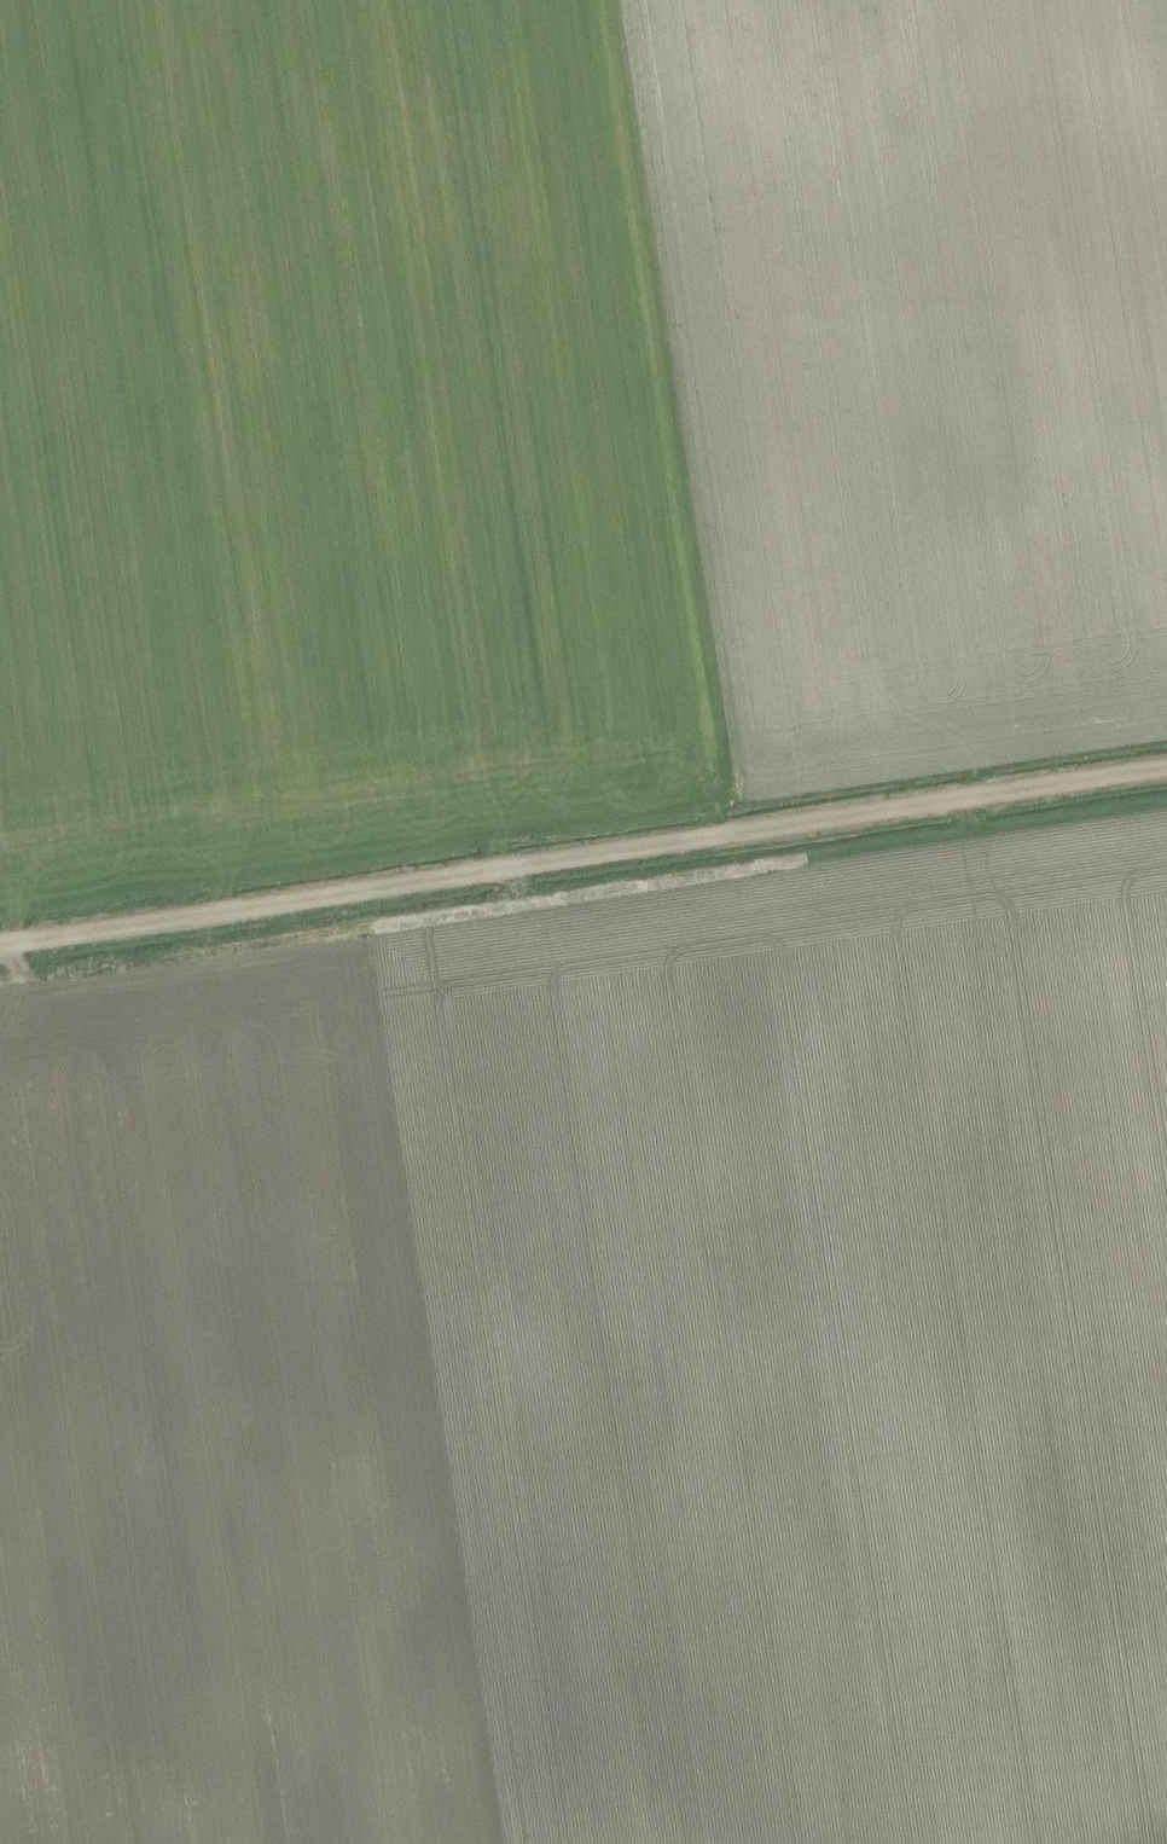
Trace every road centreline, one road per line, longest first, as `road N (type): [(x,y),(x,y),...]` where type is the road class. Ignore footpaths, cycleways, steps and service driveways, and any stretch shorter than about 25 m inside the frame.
road 1 (track): [(1166,768),(0,948)]

